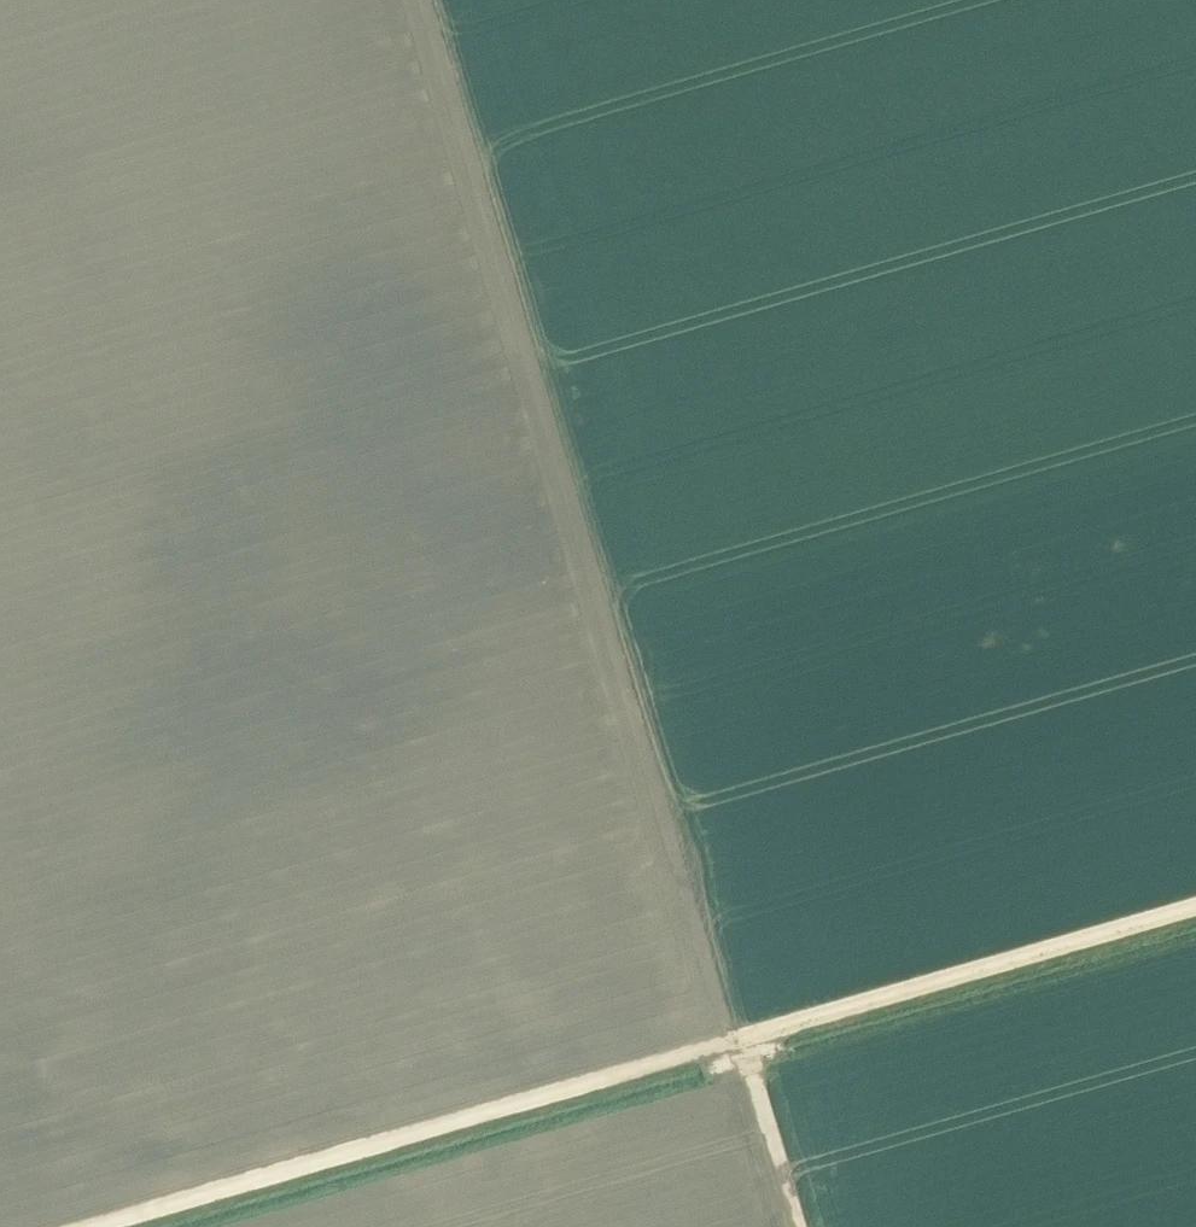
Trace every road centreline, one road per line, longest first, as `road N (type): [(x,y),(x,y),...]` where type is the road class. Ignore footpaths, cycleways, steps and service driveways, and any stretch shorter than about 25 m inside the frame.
road 1 (track): [(84,1226),(1195,905)]

